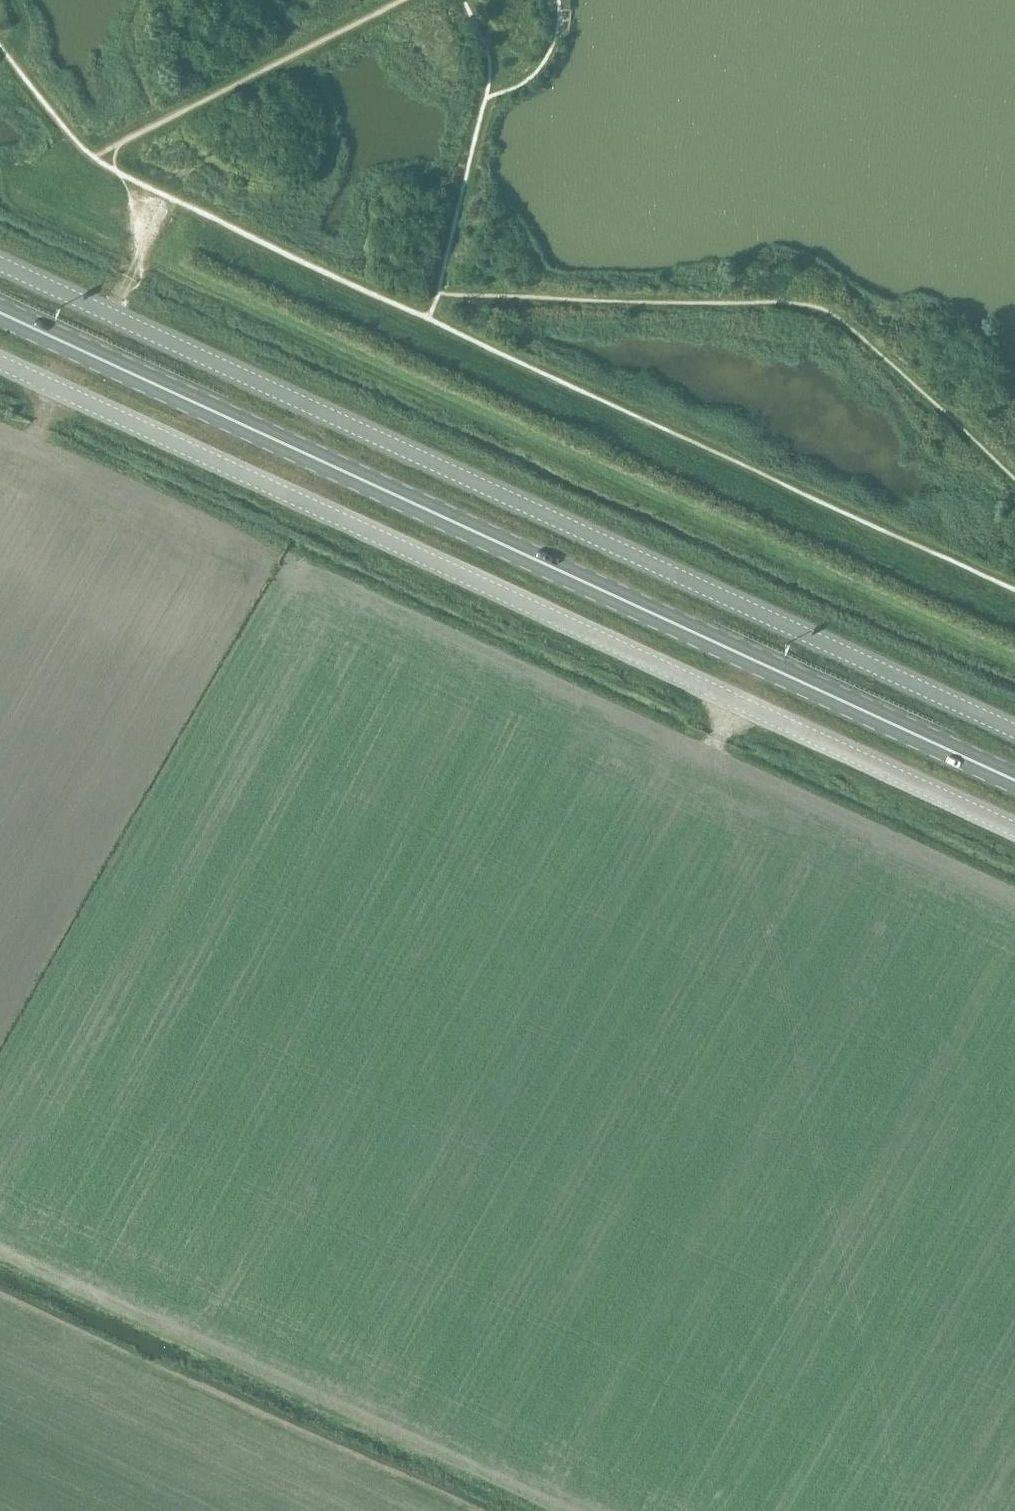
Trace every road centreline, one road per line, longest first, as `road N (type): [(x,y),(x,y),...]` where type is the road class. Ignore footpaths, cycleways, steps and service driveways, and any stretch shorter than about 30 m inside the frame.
road 1 (unclassified): [(1014,730),(0,263)]
road 2 (unclassified): [(1014,830),(0,363)]
road 3 (primary): [(1014,778),(0,313)]

